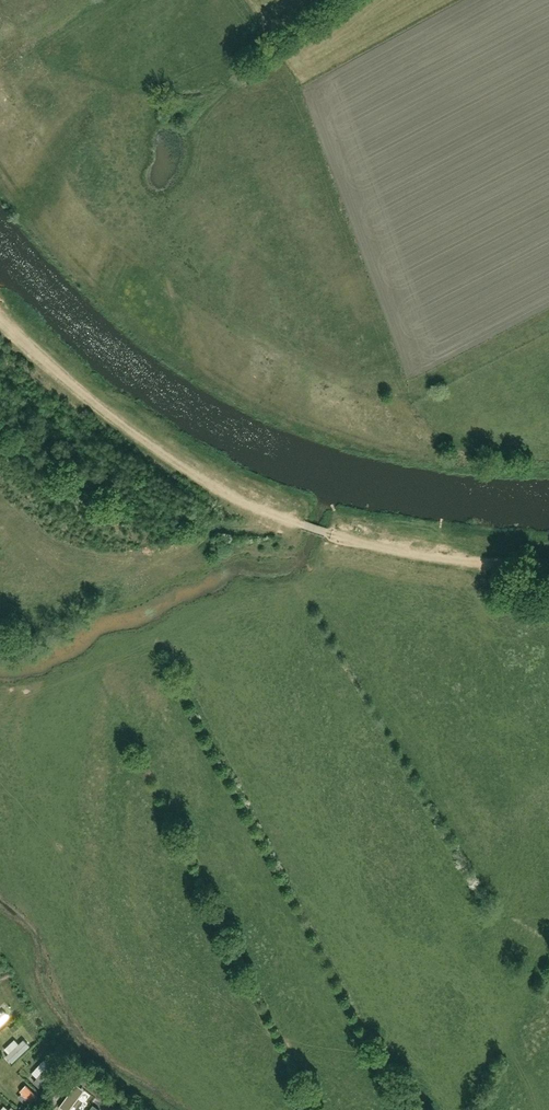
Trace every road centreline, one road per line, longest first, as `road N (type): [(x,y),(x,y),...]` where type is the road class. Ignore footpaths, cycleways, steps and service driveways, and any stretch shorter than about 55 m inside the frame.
road 1 (track): [(0,321),(142,441),(282,518)]
road 2 (track): [(282,518),(412,555),(548,562)]

